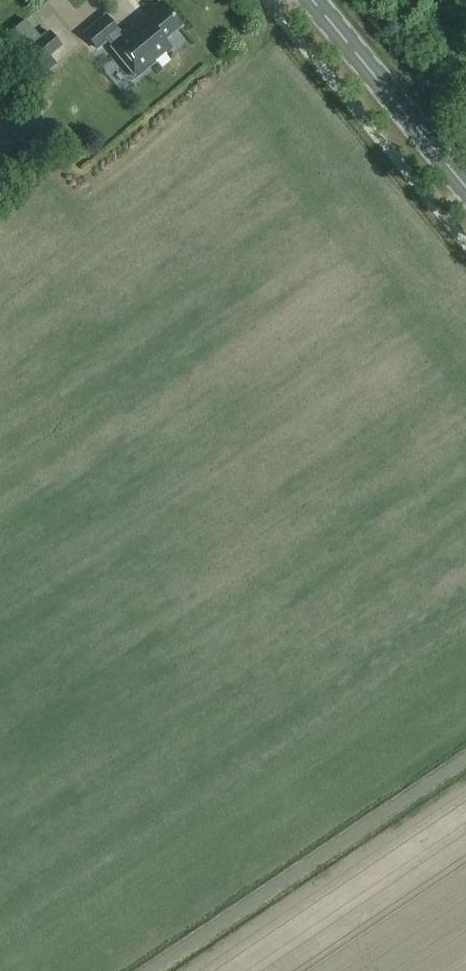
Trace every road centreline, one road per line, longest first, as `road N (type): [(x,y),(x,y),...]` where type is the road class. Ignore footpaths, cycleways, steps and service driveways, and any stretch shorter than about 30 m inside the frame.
road 1 (track): [(465,758),(149,970)]
road 2 (secondary): [(465,187),(312,0)]

